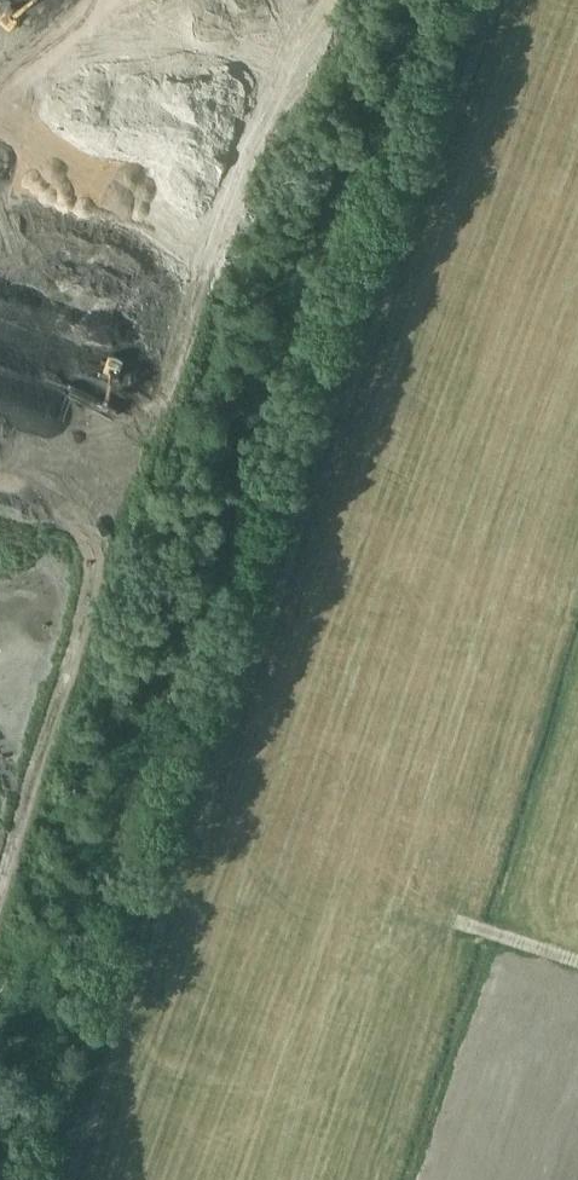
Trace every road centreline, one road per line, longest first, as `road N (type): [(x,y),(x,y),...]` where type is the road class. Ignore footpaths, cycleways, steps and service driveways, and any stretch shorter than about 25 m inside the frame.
road 1 (track): [(460,921),(577,960)]

